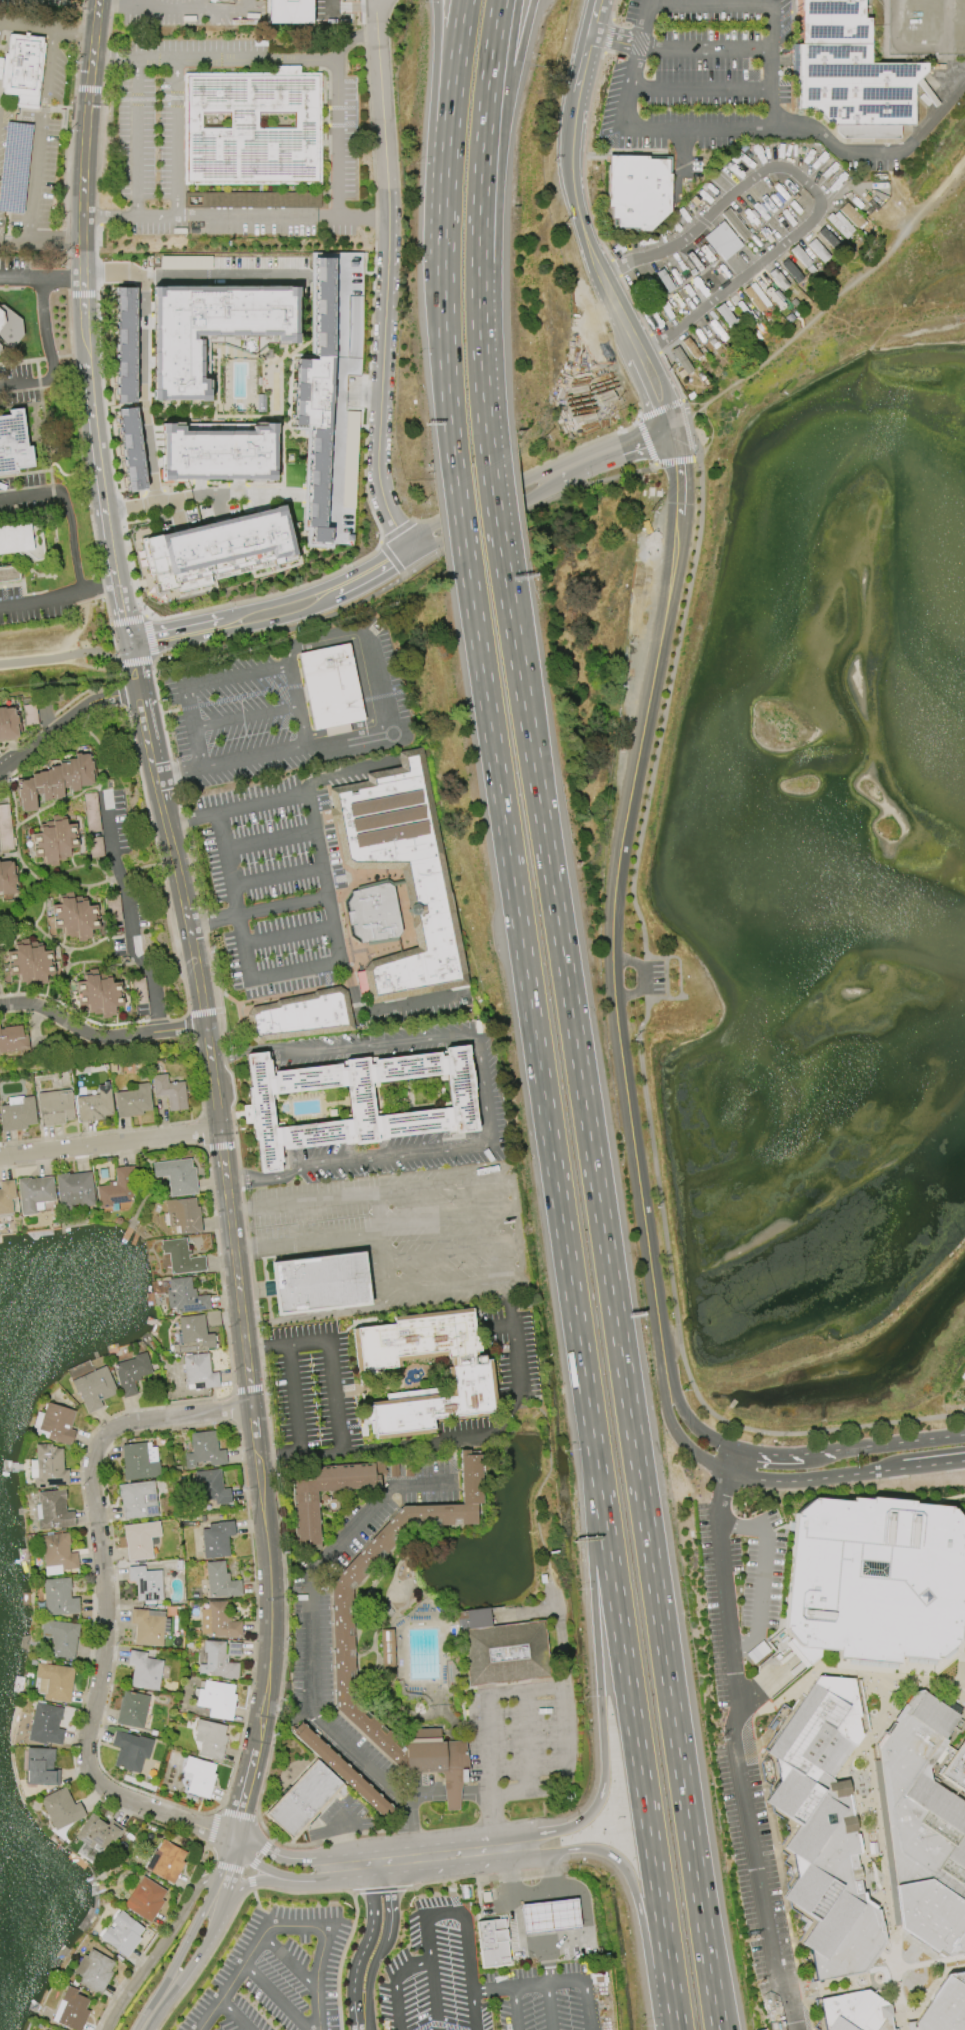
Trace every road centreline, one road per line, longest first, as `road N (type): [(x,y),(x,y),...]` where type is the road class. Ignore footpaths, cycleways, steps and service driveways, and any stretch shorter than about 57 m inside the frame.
road 1 (motorway): [(718,2029),(499,548)]
road 2 (tertiary): [(256,1744),(271,1619),(266,1538),(205,1024),(152,772)]
road 3 (motorway): [(467,560),(592,1433)]
road 4 (tertiary): [(665,1372),(615,1009),(612,913),(679,515)]
road 5 (residential): [(251,1407),(131,1421),(101,1439),(92,1467),(105,1619),(87,1760),(104,1788),(234,1839)]
road 6 (motorway): [(592,1433),(678,2029)]
road 7 (tertiary): [(115,588),(83,313),(84,142),(98,0)]
road 8 (residential): [(376,0),(388,192),(377,466),(388,513),(409,549)]
road 9 (motorway): [(592,1433),(604,1782),(579,1823),(532,1834)]
road 10 (tertiary): [(639,351),(596,267),(571,187),(573,106),(597,0)]
road 11 (motorway): [(535,1855),(588,1848),(623,1865),(664,2029)]
road 12 (motorway): [(487,455),(479,210)]
road 13 (tertiary): [(409,549),(616,451)]
road 14 (residential): [(0,1153),(219,1128)]
road 15 (tertiary): [(532,1834),(313,1858)]
road 16 (tertiary): [(319,1880),(535,1855)]
road 17 (motorway): [(479,210),(533,0)]
road 18 (residential): [(0,1003),(28,1000),(95,1035),(205,1024)]
road 19 (tertiary): [(126,643),(331,593)]
road 20 (motorway): [(479,210),(499,0)]
road 21 (motorway): [(465,0),(446,203)]
road 22 (motorway): [(437,18),(446,203)]
road 23 (motorway): [(444,295),(455,470)]
road 24 (tertiary): [(221,1887),(135,2029)]
road 25 (tertiary): [(730,1471),(769,1481),(874,1472)]
road 26 (residential): [(122,696),(96,700),(0,768)]
road 27 (tertiary): [(964,1434),(836,1450)]
road 28 (tertiary): [(665,1372),(676,1434),(730,1471)]
road 29 (tertiary): [(215,1922),(251,1882),(319,1880)]

